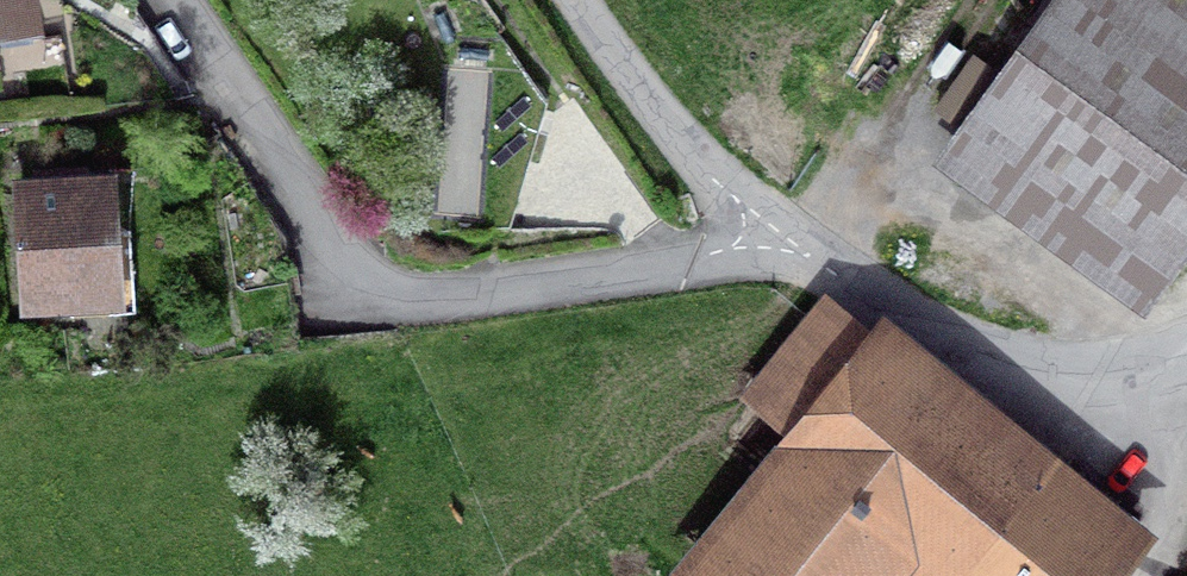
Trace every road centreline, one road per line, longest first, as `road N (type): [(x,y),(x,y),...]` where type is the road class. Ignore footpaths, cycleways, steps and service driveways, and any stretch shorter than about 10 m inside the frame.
road 1 (unclassified): [(179,0),(337,261),(373,299),(433,302),(783,240)]
road 2 (unclassified): [(1186,345),(1096,364),(993,348),(937,326),(783,240)]
road 3 (unclassified): [(783,240),(710,180),(577,0)]

